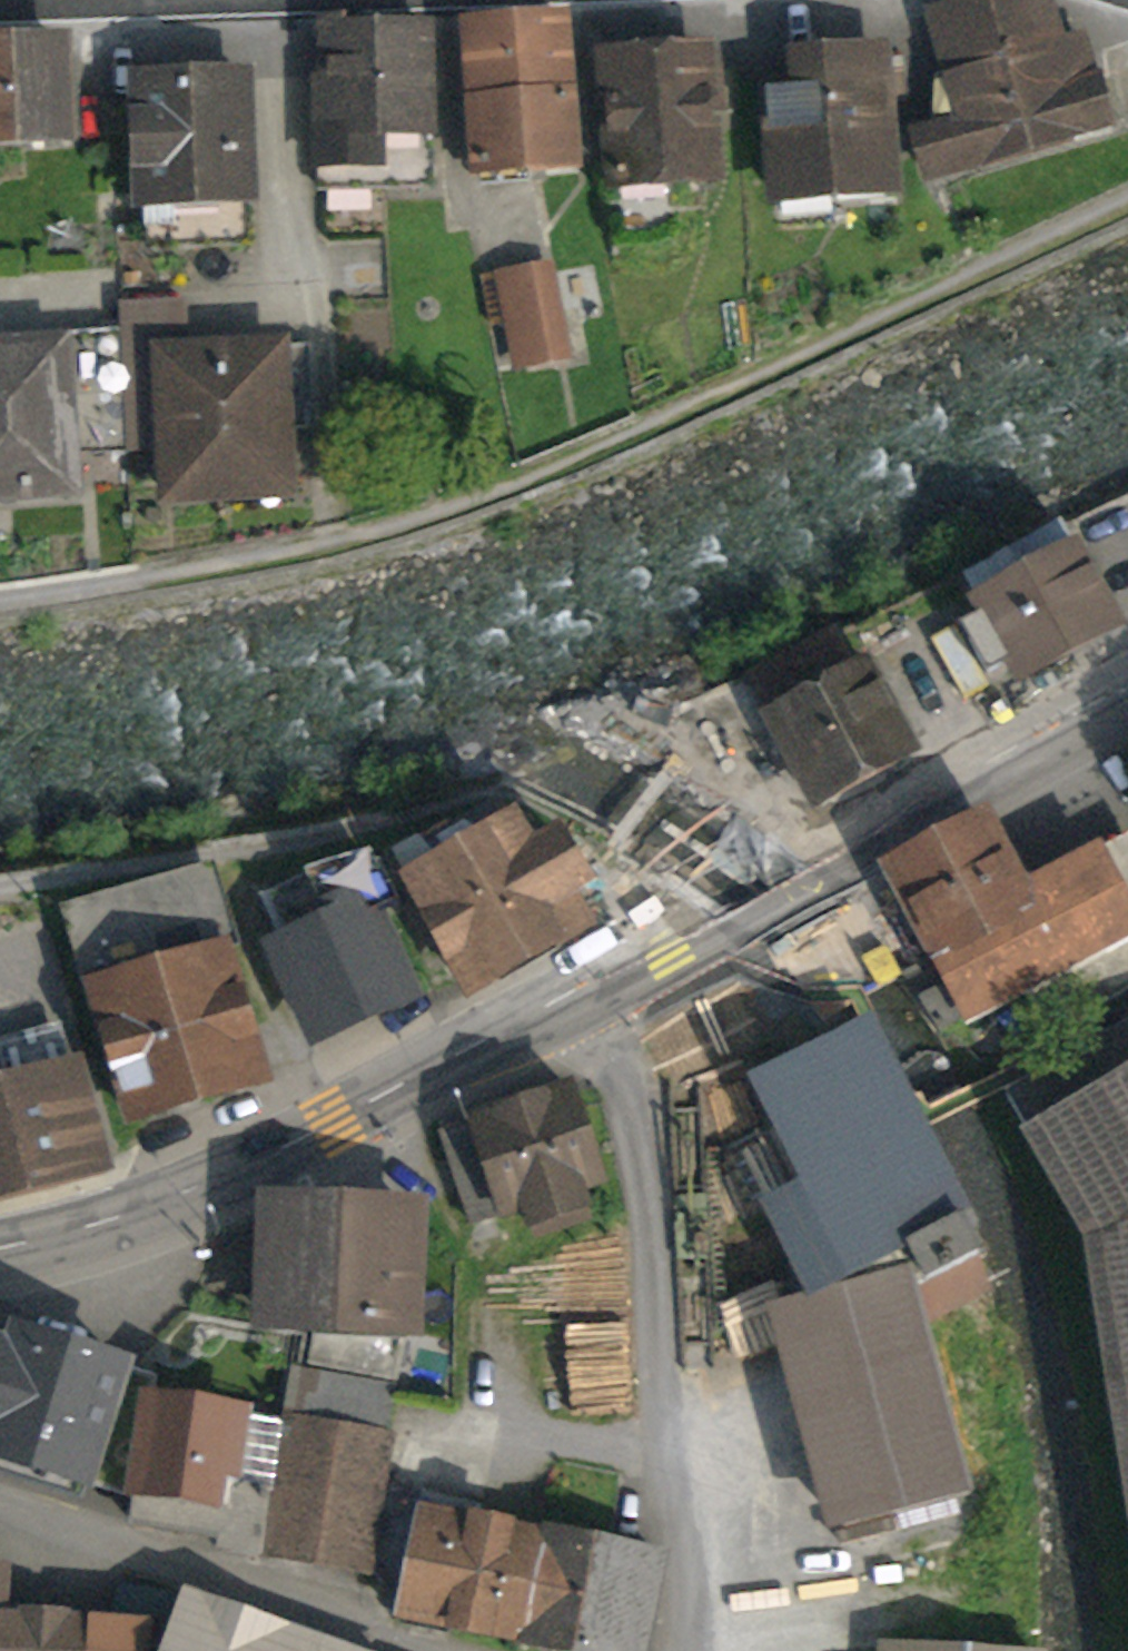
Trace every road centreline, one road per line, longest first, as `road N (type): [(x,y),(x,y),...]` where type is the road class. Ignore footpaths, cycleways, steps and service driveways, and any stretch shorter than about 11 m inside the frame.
road 1 (residential): [(581,992),(626,1111),(648,1399),(691,1650)]
road 2 (secondary): [(581,992),(324,1123),(93,1221),(0,1244)]
road 3 (secondary): [(1127,689),(581,992)]
road 4 (residential): [(461,1650),(0,1501)]
road 5 (residential): [(162,0),(0,7)]

